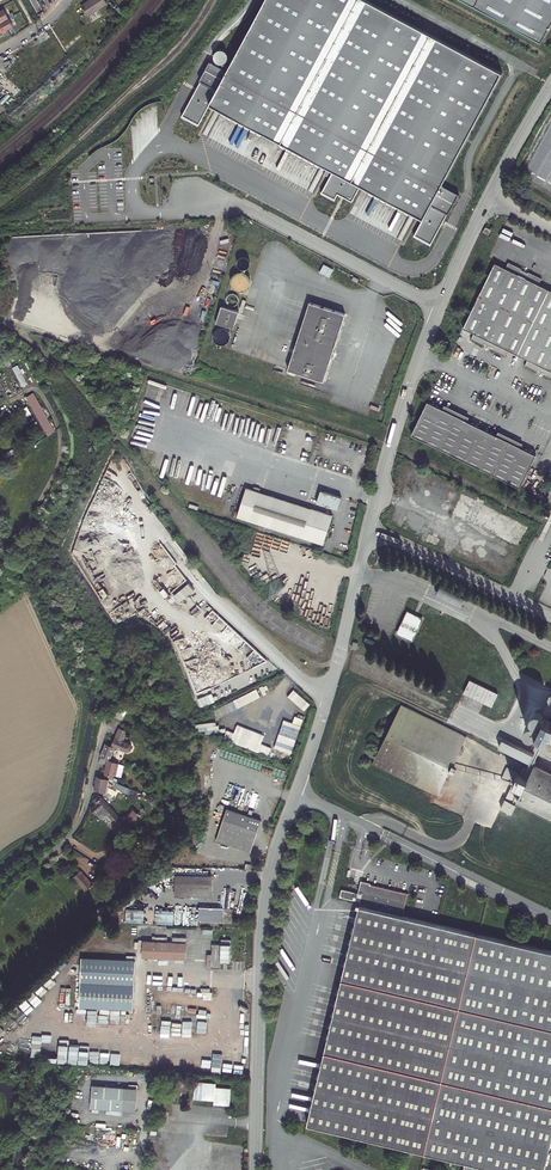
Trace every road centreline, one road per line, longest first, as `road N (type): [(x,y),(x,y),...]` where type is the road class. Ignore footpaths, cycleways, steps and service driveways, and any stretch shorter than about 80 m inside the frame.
road 1 (unclassified): [(255,1169),(264,904),(296,793)]
road 2 (track): [(227,978),(225,1043),(61,1032),(43,1022),(54,988),(99,934)]
road 3 (unclassified): [(296,793),(550,917)]
road 4 (unclassified): [(369,528),(440,307)]
road 5 (residential): [(243,208),(440,307)]
road 6 (residential): [(104,722),(80,822),(0,889)]
road 7 (unclassified): [(369,528),(550,617)]
road 8 (unclassified): [(329,694),(369,528)]
road 9 (unclassified): [(329,694),(303,681),(212,598)]
road 10 (residential): [(0,551),(21,534),(57,467),(59,428)]
road 11 (unclassified): [(489,197),(550,87)]
road 12 (unclassified): [(440,307),(489,197)]

